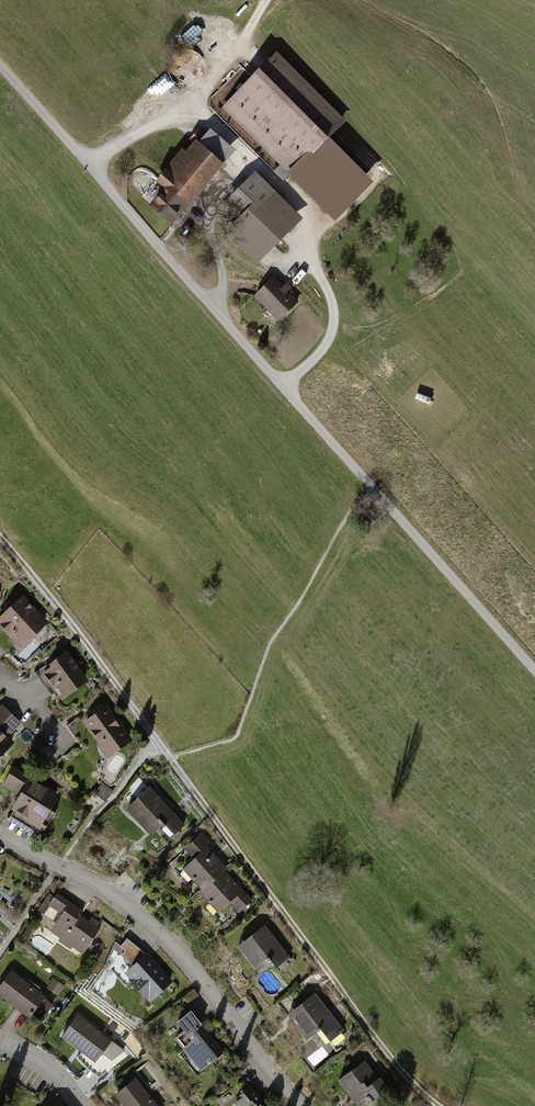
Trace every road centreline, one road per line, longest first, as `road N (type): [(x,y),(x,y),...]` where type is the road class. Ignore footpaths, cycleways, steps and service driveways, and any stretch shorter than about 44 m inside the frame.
road 1 (track): [(439,1105),(384,1053),(0,538)]
road 2 (track): [(372,486),(0,67)]
road 3 (residential): [(0,834),(141,914),(301,1105)]
road 4 (track): [(196,108),(311,222),(309,266),(329,294),(333,334),(283,386)]
road 5 (track): [(86,168),(196,108),(267,0)]
road 6 (track): [(534,671),(372,486)]
road 7 (track): [(286,192),(317,163),(339,171),(311,222)]

